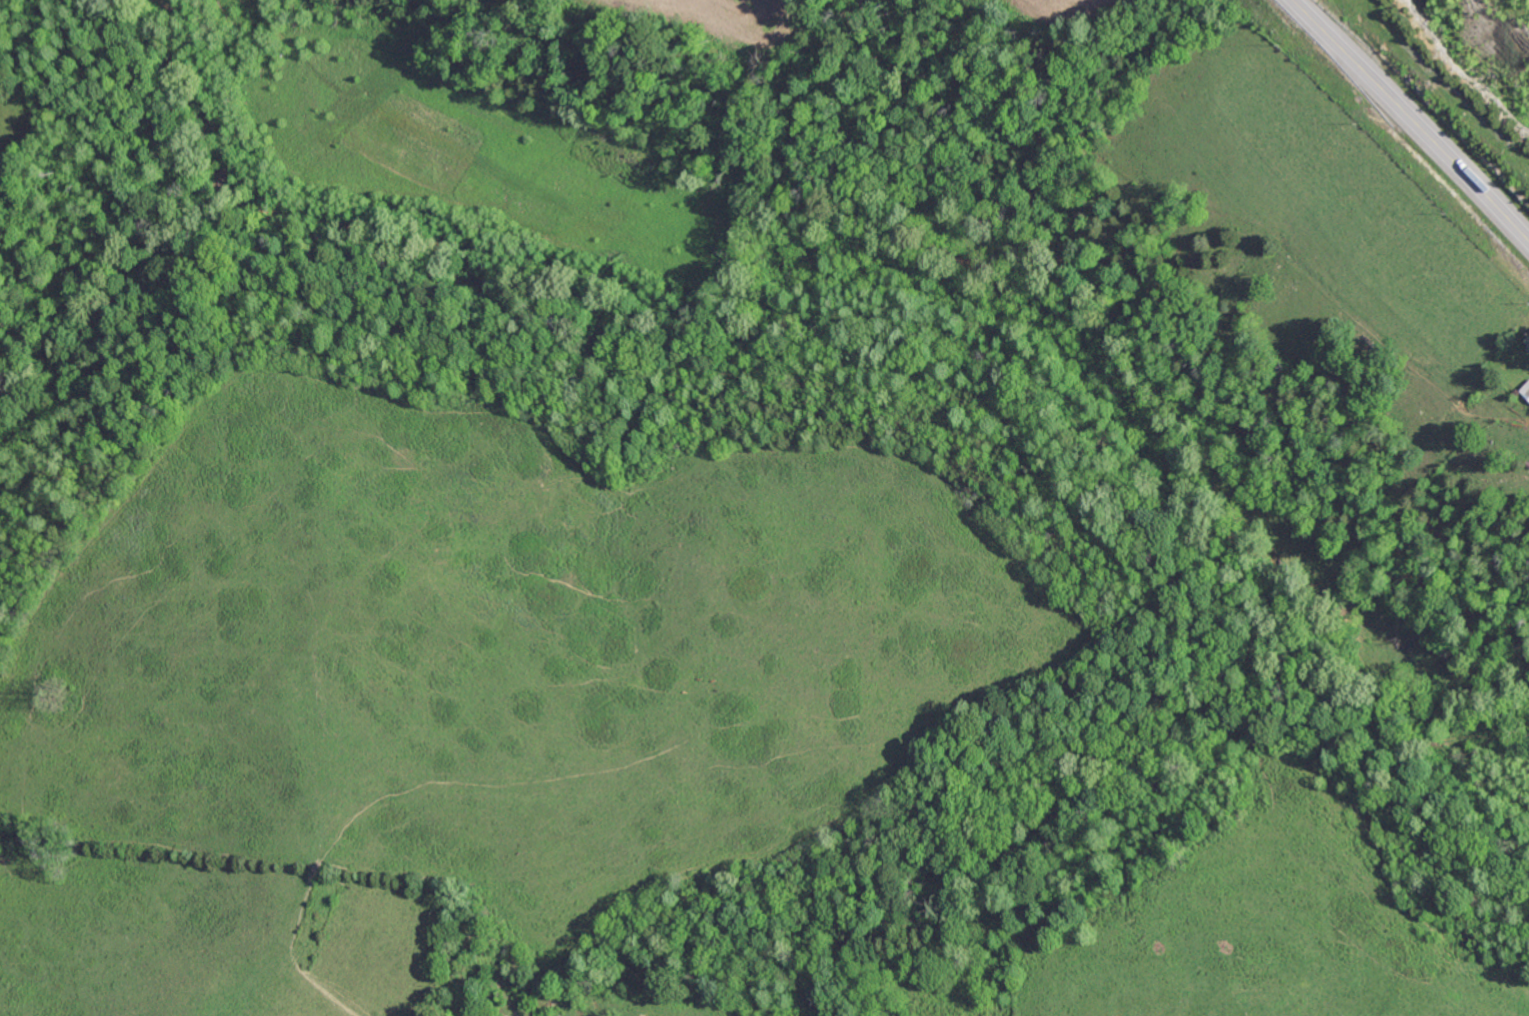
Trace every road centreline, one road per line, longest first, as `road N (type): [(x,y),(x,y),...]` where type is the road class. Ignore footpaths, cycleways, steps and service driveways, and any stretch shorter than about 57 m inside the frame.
road 1 (trunk): [(1528,244),(1295,0)]

